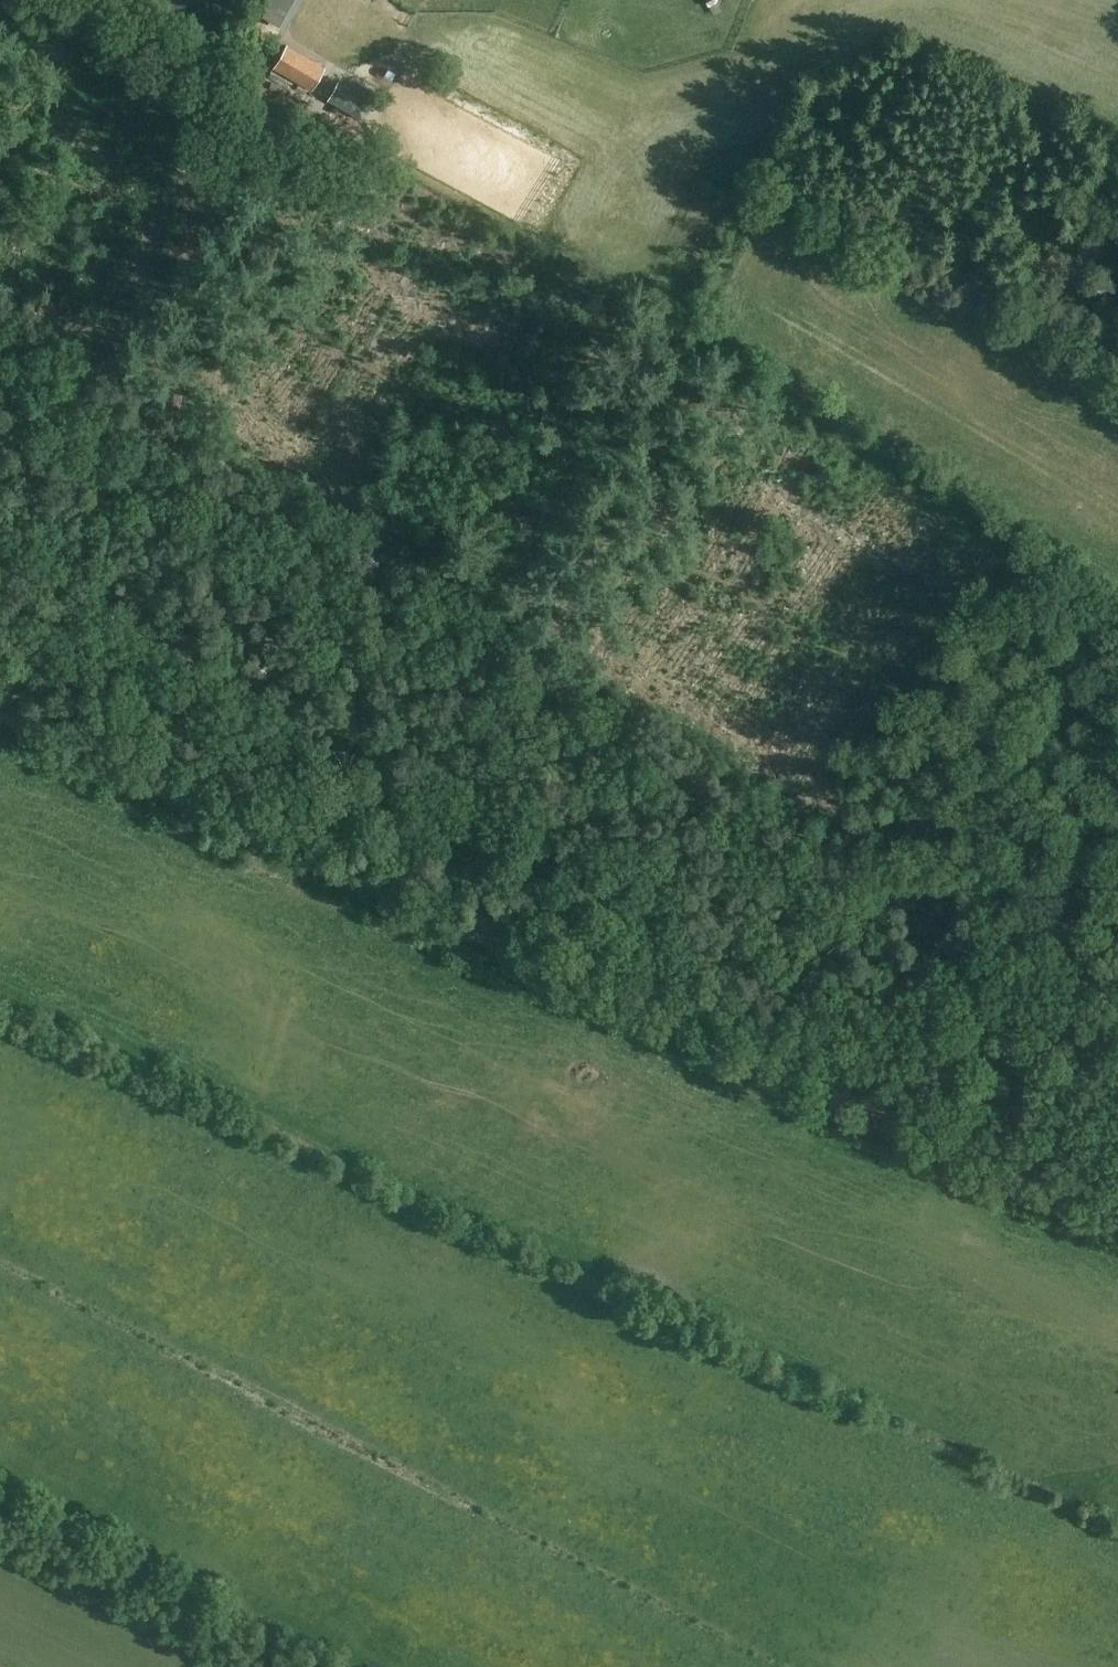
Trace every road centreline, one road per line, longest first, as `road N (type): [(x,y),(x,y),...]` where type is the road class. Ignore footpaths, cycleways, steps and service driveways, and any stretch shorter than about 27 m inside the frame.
road 1 (unclassified): [(1117,1222),(0,710)]
road 2 (track): [(193,14),(183,252)]

